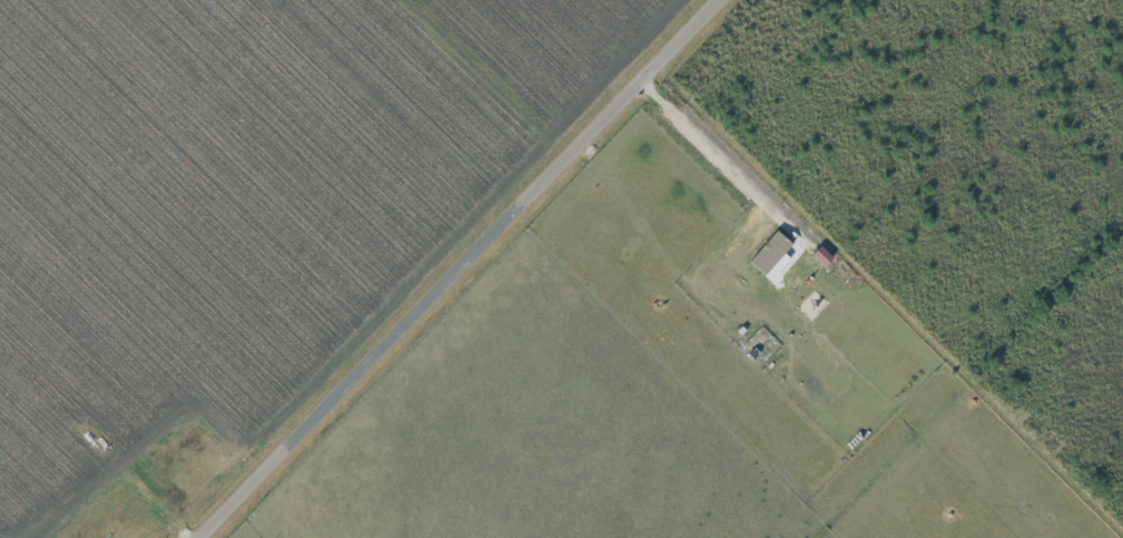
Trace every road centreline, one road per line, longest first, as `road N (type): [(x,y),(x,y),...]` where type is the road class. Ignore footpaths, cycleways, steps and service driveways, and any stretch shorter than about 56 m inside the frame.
road 1 (residential): [(204,537),(724,0)]
road 2 (residential): [(401,0),(565,164)]

